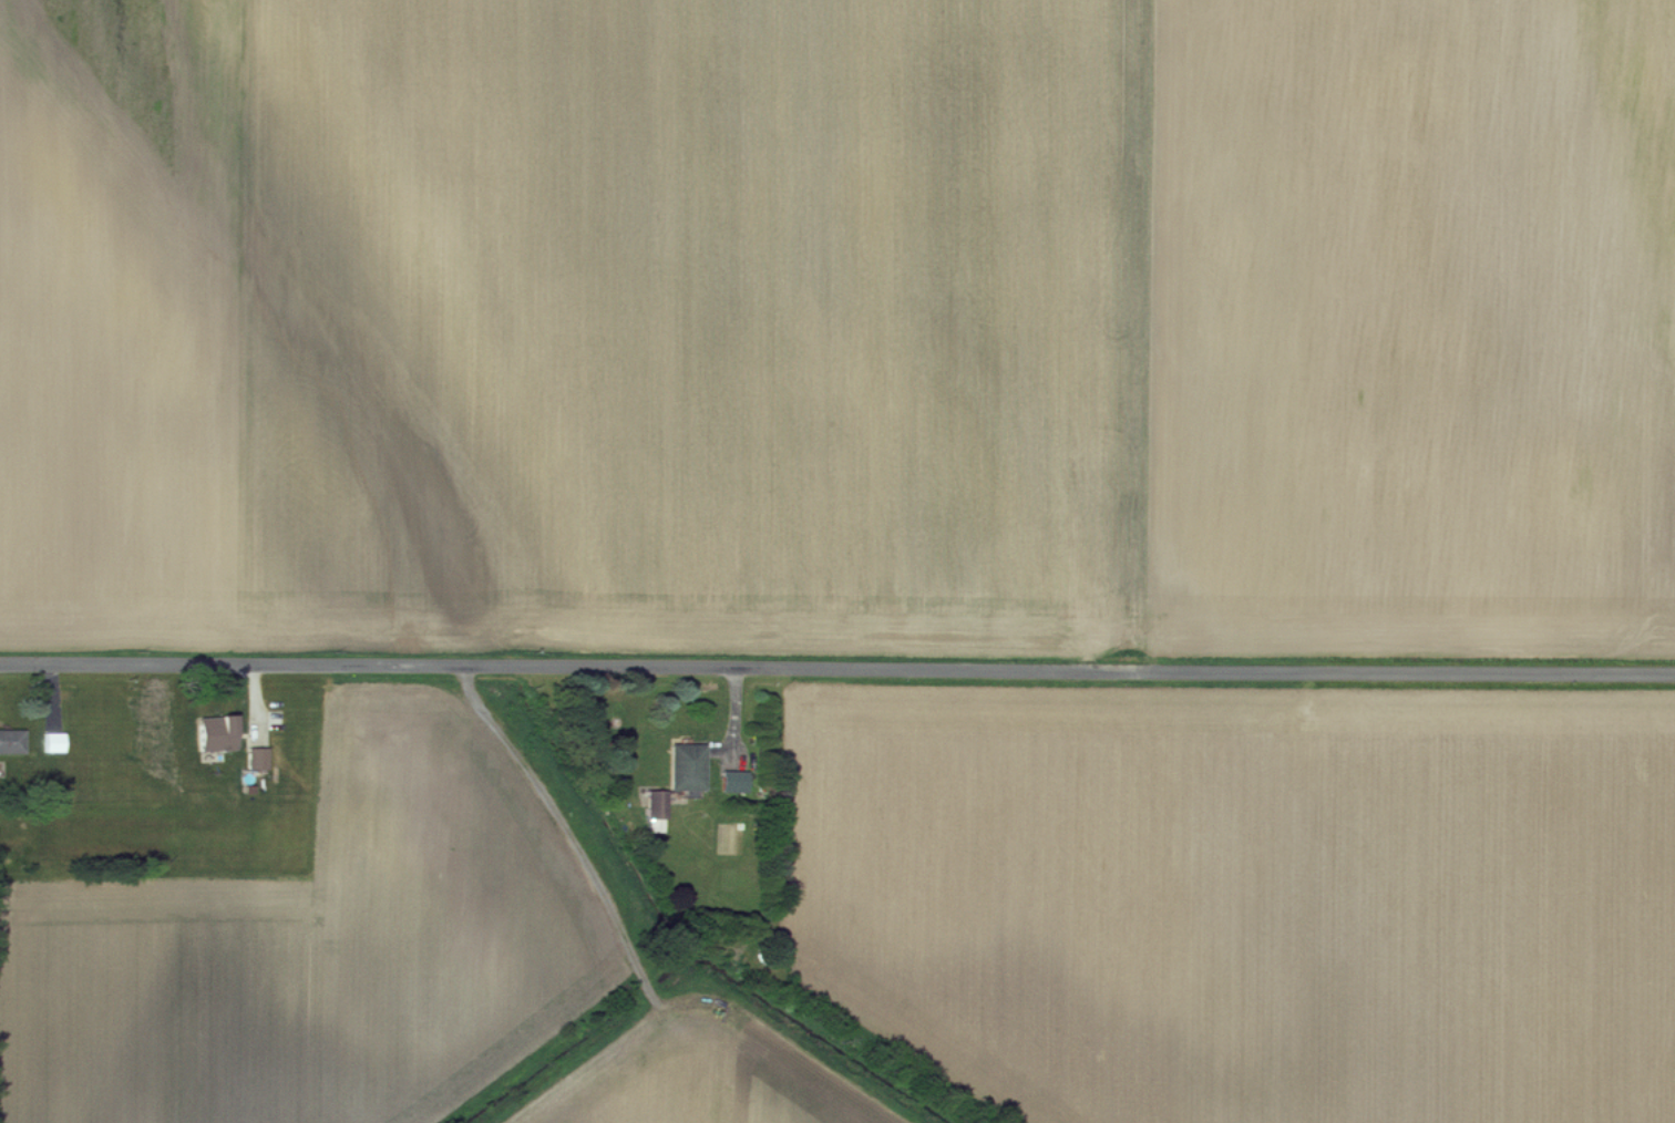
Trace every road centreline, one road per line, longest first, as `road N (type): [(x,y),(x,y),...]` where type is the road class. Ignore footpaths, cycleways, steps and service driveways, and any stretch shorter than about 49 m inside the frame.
road 1 (residential): [(0,667),(1674,669)]

